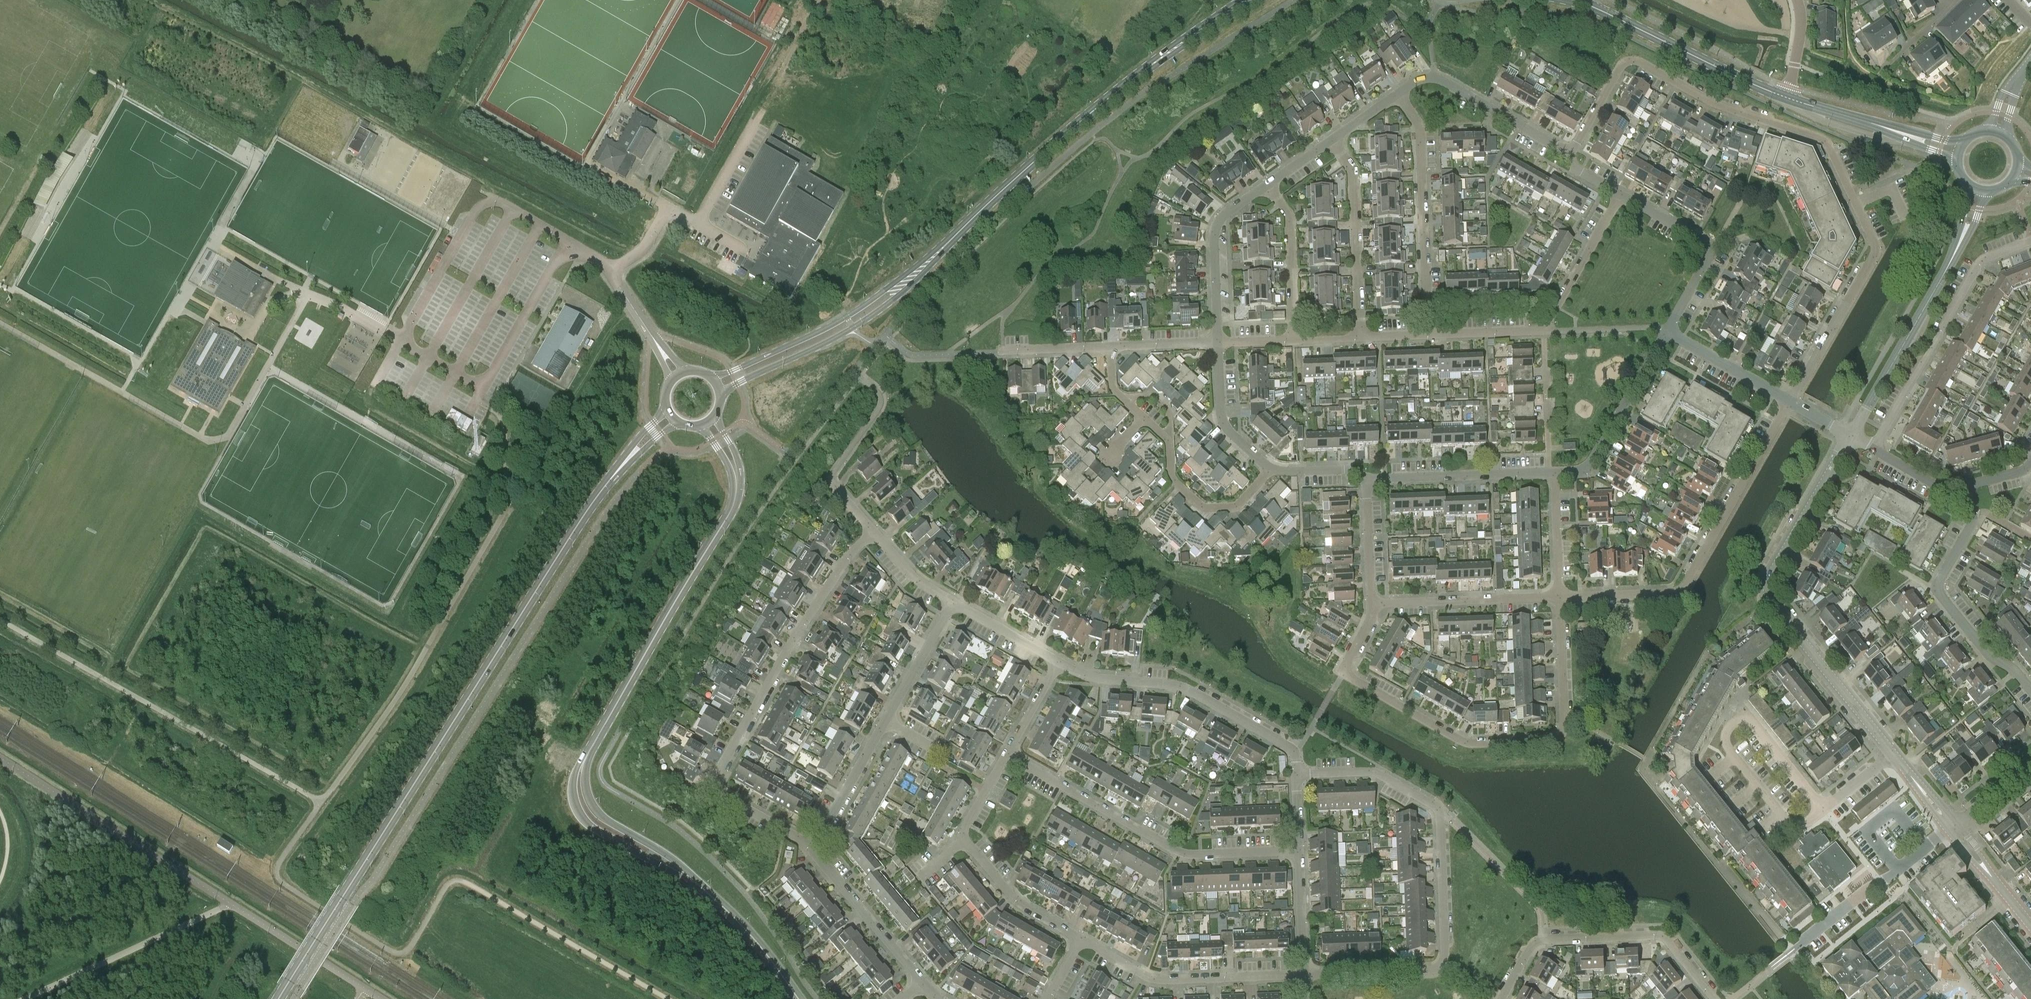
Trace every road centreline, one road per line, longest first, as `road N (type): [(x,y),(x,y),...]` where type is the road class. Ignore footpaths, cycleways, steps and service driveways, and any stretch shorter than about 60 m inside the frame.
road 1 (tertiary): [(799,998),(730,914),(680,871),(593,819),(578,787),(584,760),(734,502),(733,466),(707,419)]
road 2 (tertiary): [(279,998),(603,490),(672,415)]
road 3 (tertiary): [(714,385),(825,336),(902,288),(1090,113),(1251,0)]
road 4 (residential): [(1789,402),(1877,245),(1828,143),(1717,104),(1631,60),(1620,66),(1568,157)]
road 5 (residential): [(1304,975),(1441,965),(1441,818),(1429,801),(1376,772),(1297,775)]
road 6 (residential): [(812,849),(718,793),(715,781),(787,650),(871,526)]
road 7 (tertiary): [(1895,755),(1777,608),(1769,585),(1851,436)]
road 8 (residential): [(1342,672),(1465,741),(1550,740),(1564,724),(1560,597)]
road 9 (residential): [(1560,597),(1680,590),(1789,402)]
road 10 (residential): [(1299,852),(1175,851),(1007,753)]
road 11 (residential): [(812,849),(955,608)]
road 12 (residential): [(1297,775),(1292,749),(1193,692),(1092,677),(1059,662)]
road 13 (tertiary): [(1851,436),(1948,265),(1979,192)]
road 14 (residential): [(1501,998),(1541,939),(1655,936),(1715,998)]
road 15 (residential): [(1875,450),(1979,262),(2030,240)]
road 16 (residential): [(1081,939),(1015,900),(964,839),(1007,753)]
road 17 (residential): [(2030,690),(1984,651),(1937,591),(1976,518),(1967,489)]
road 18 (residential): [(1428,335),(1419,125),(1397,93)]
road 19 (residential): [(1304,975),(1154,980),(1081,939)]
road 20 (tertiary): [(1787,98),(1576,0)]
road 21 (residential): [(1361,338),(1354,178),(1331,139)]
road 22 (residential): [(1621,193),(1714,247),(1667,331)]
road 23 (residential): [(940,998),(812,849)]
road 24 (residential): [(1397,93),(1441,79),(1568,157)]
road 25 (residential): [(1667,331),(1588,468),(1555,472)]
road 26 (residential): [(1371,604),(1560,597)]
road 27 (residential): [(1549,473),(1367,480)]
road 28 (residential): [(1218,343),(1214,233),(1266,184)]
road 29 (unclassified): [(384,998),(230,904)]
road 30 (residential): [(1293,340),(1290,222),(1266,184)]
road 31 (residential): [(1273,468),(1241,503),(1207,507),(1174,479),(1170,442)]
road 32 (residential): [(1544,331),(1621,193)]
road 33 (residential): [(1273,468),(1223,420),(1218,343)]
road 34 (residential): [(1549,473),(1544,331)]
road 35 (residential): [(1789,402),(1667,331)]
road 36 (tertiary): [(2030,925),(1948,821)]
road 37 (unclassified): [(680,376),(609,272)]
road 38 (residential): [(1560,597),(1555,472)]
road 39 (residential): [(1371,604),(1367,480)]
road 40 (residential): [(1304,975),(1299,852)]
road 41 (residential): [(1788,955),(1882,880)]

